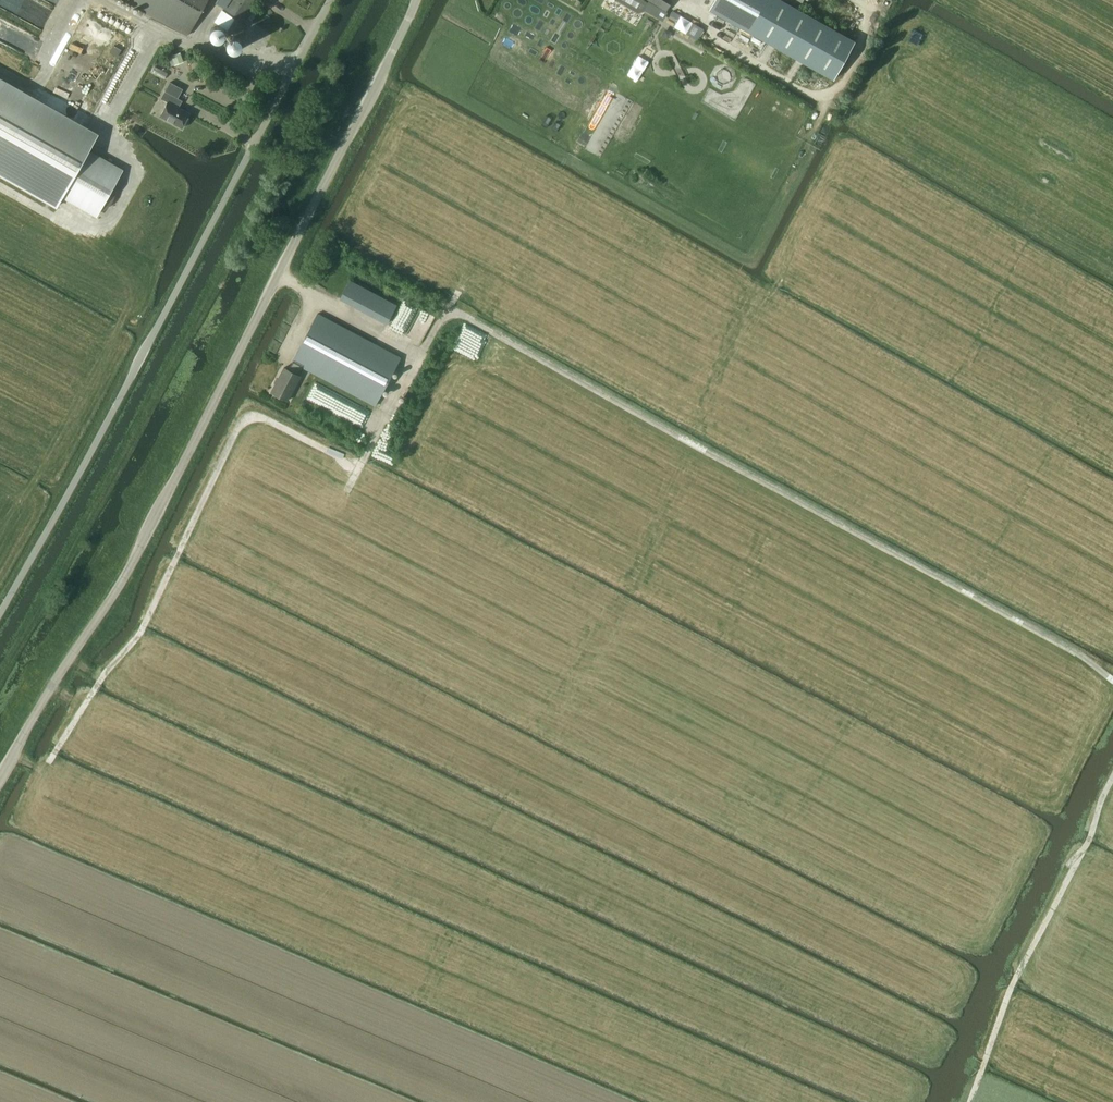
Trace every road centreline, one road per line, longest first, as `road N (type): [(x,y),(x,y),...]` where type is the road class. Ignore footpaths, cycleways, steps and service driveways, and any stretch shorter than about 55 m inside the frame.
road 1 (unclassified): [(0,776),(136,554),(414,0)]
road 2 (track): [(384,335),(418,352),(445,317),(462,314),(1112,678)]
road 3 (track): [(426,349),(360,472),(270,421),(243,424),(138,639),(100,678),(47,767),(12,755)]
road 4 (unclassified): [(0,605),(334,0)]
road 5 (track): [(1112,778),(1015,979),(970,1101)]
road 6 (track): [(293,76),(203,55),(98,0)]

